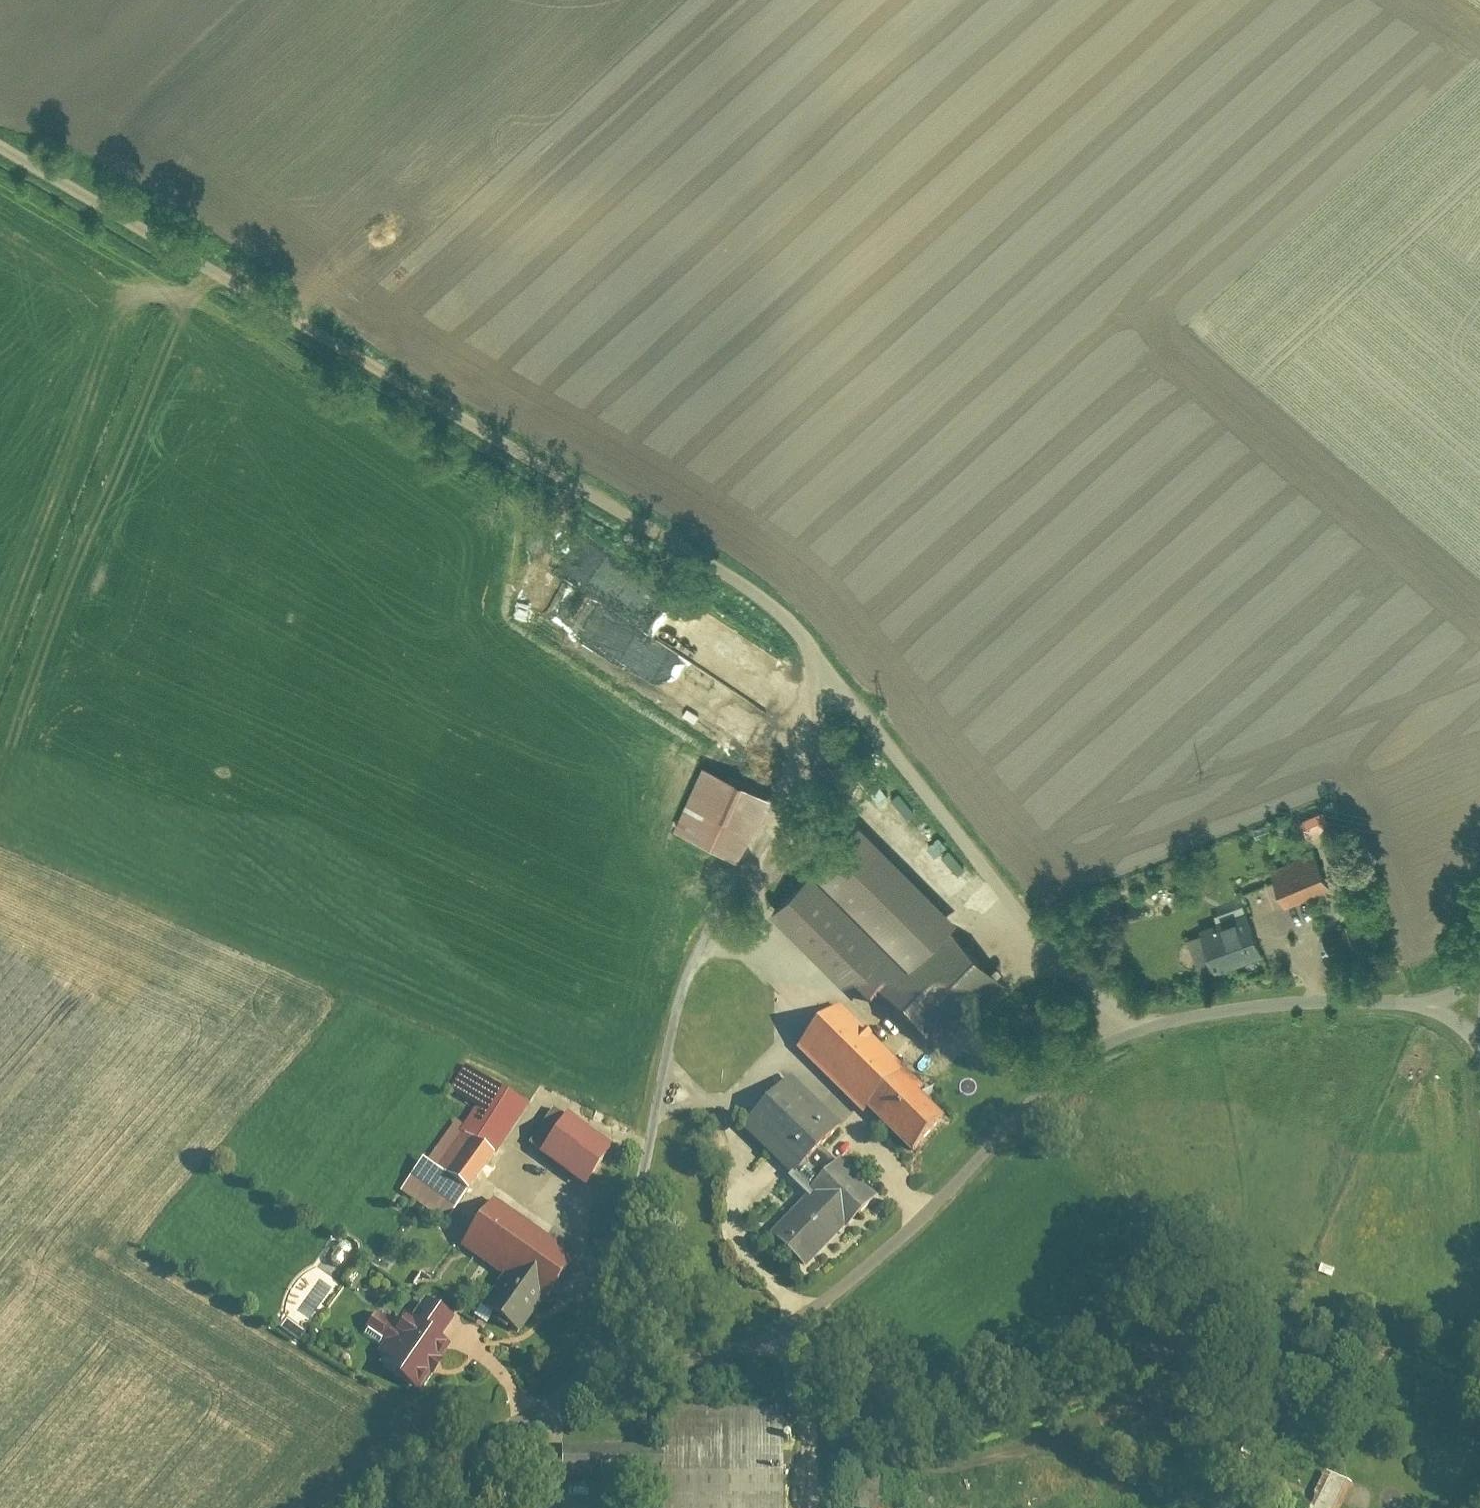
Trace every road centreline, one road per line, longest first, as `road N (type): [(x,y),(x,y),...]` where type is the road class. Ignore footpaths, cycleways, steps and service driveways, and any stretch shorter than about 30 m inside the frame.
road 1 (unclassified): [(584,1383),(674,1001),(800,775),(836,673),(1026,930),(1134,1023)]
road 2 (track): [(836,673),(810,632),(0,144)]
road 3 (residential): [(1134,1023),(876,1268),(807,1317),(713,1362),(584,1383)]
road 4 (residential): [(1479,1003),(1282,1004),(1134,1023)]
road 5 (residential): [(584,1383),(446,1473),(409,1507)]

